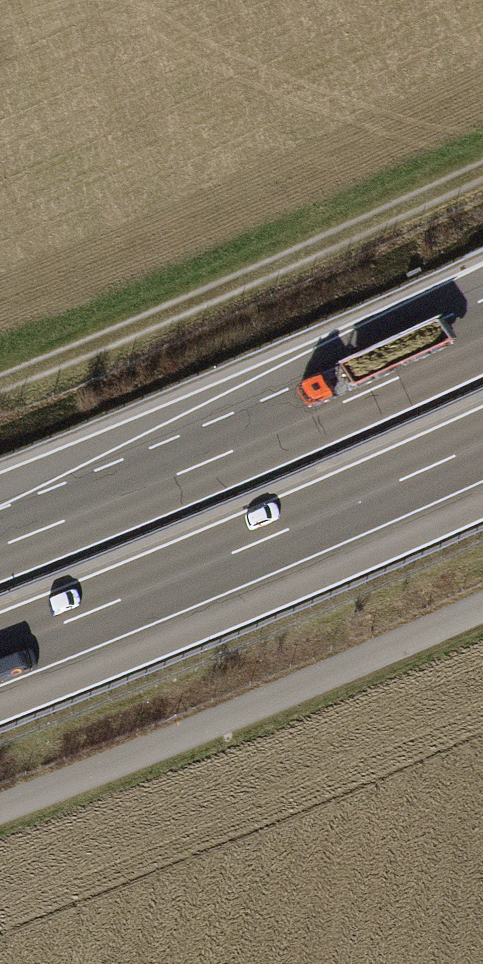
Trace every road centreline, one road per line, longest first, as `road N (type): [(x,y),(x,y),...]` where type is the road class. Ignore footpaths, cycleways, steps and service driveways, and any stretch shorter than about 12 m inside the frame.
road 1 (track): [(482,166),(320,248),(0,377)]
road 2 (motorway): [(482,339),(0,546)]
road 3 (motorway): [(0,648),(482,443)]
road 4 (track): [(482,610),(0,811)]

